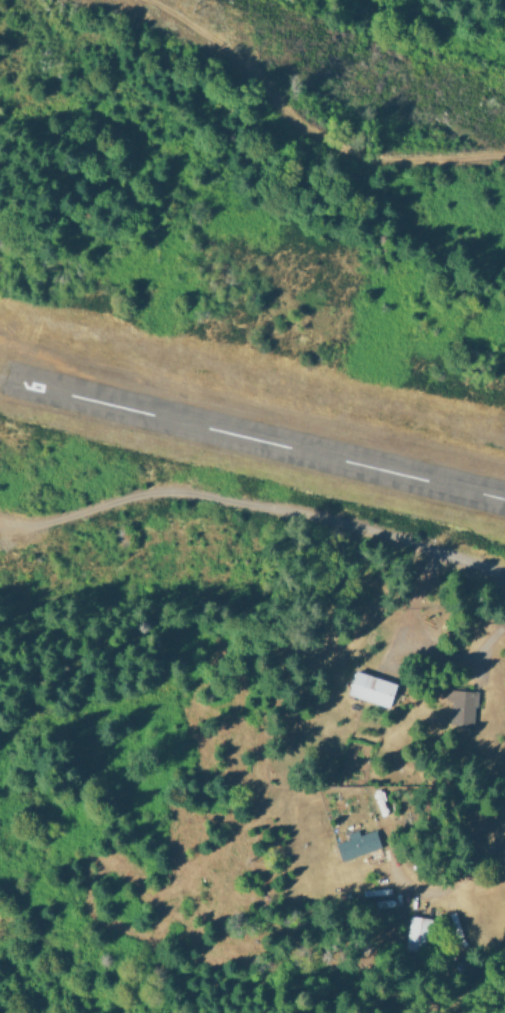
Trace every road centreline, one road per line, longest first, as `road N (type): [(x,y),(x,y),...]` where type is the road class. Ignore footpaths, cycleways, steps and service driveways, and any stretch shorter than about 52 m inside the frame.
road 1 (track): [(0,523),(40,523),(169,491),(359,527),(504,575)]
road 2 (track): [(504,155),(355,157),(290,118),(235,54),(145,0)]

